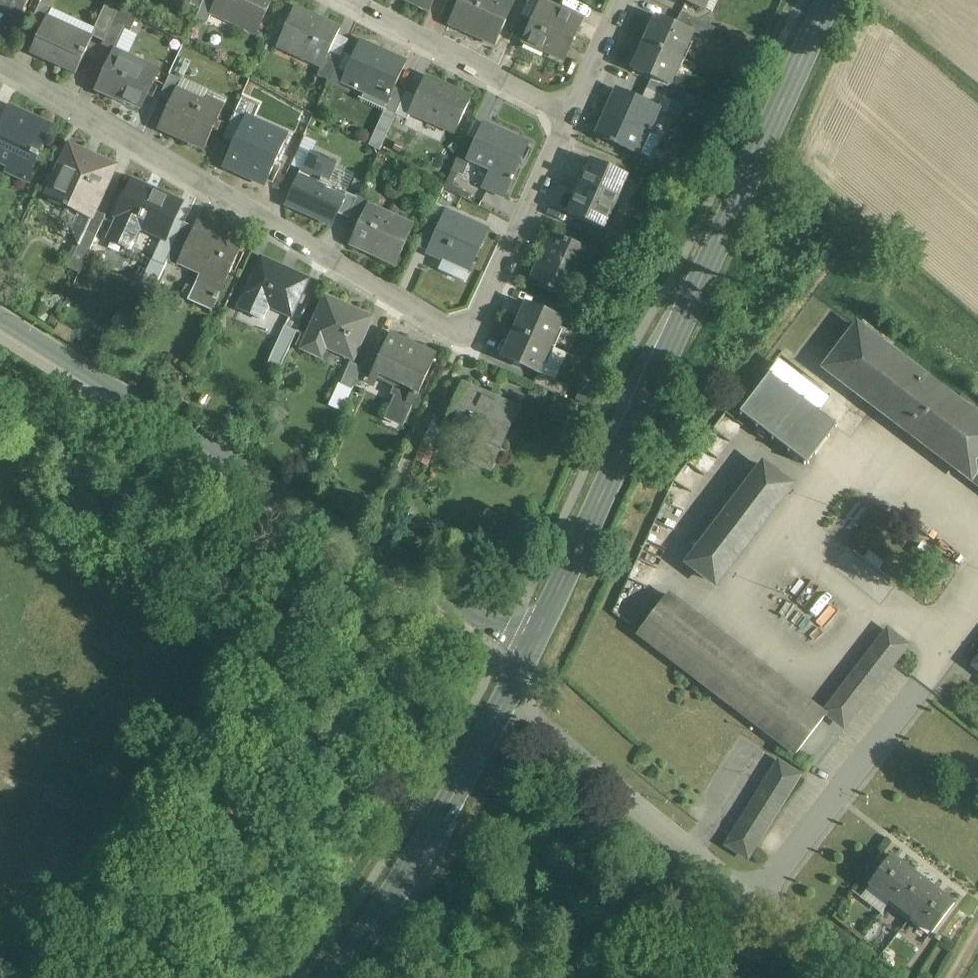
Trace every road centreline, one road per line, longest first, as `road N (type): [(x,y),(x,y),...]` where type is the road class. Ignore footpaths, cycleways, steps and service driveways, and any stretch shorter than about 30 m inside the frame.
road 1 (residential): [(0,62),(460,338),(491,305),(567,120)]
road 2 (secondary): [(532,648),(829,0)]
road 3 (tertiary): [(532,648),(0,317)]
road 4 (unclassified): [(848,977),(512,687)]
road 5 (secondary): [(334,977),(433,833),(512,687)]
road 6 (residential): [(347,0),(567,120)]
road 7 (residential): [(567,120),(617,0)]

